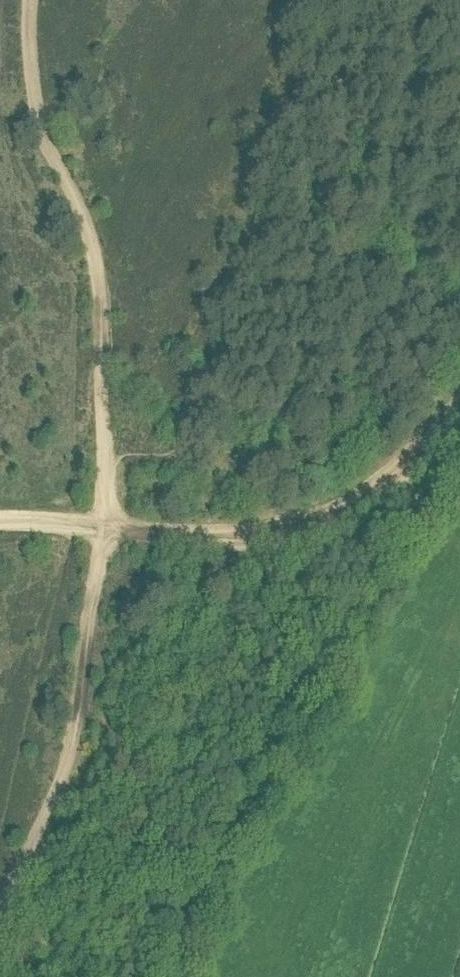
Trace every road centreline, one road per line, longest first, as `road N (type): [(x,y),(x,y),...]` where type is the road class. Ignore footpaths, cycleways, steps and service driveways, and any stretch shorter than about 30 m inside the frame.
road 1 (track): [(104,528),(97,261),(36,101),(30,0)]
road 2 (track): [(0,919),(54,827),(67,788),(104,528)]
road 3 (track): [(104,528),(211,536),(329,511),(369,493),(459,409)]

